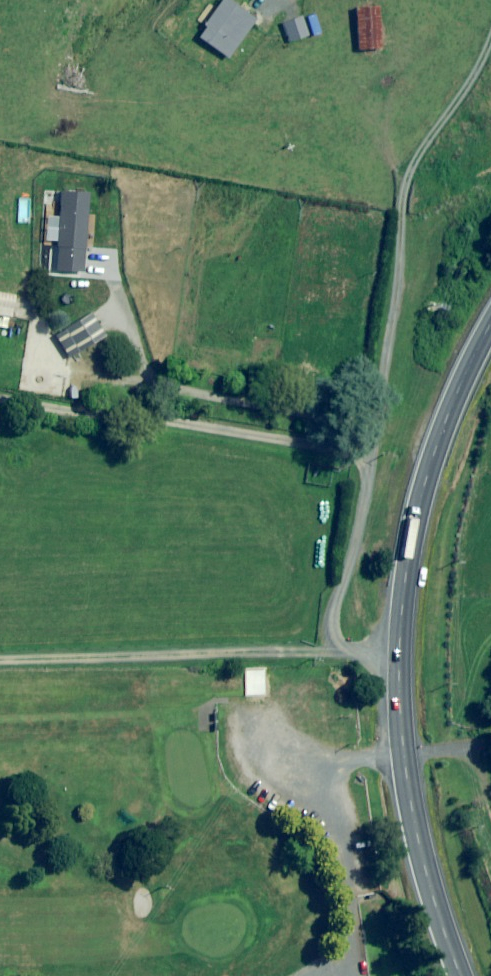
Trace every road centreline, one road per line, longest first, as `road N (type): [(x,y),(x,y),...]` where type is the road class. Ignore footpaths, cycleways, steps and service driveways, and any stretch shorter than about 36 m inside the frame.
road 1 (track): [(399,655),(331,642),(329,610),(349,555),(386,368),(404,176),(490,28)]
road 2 (primary): [(462,975),(412,808),(401,612),(427,478),(490,323)]

